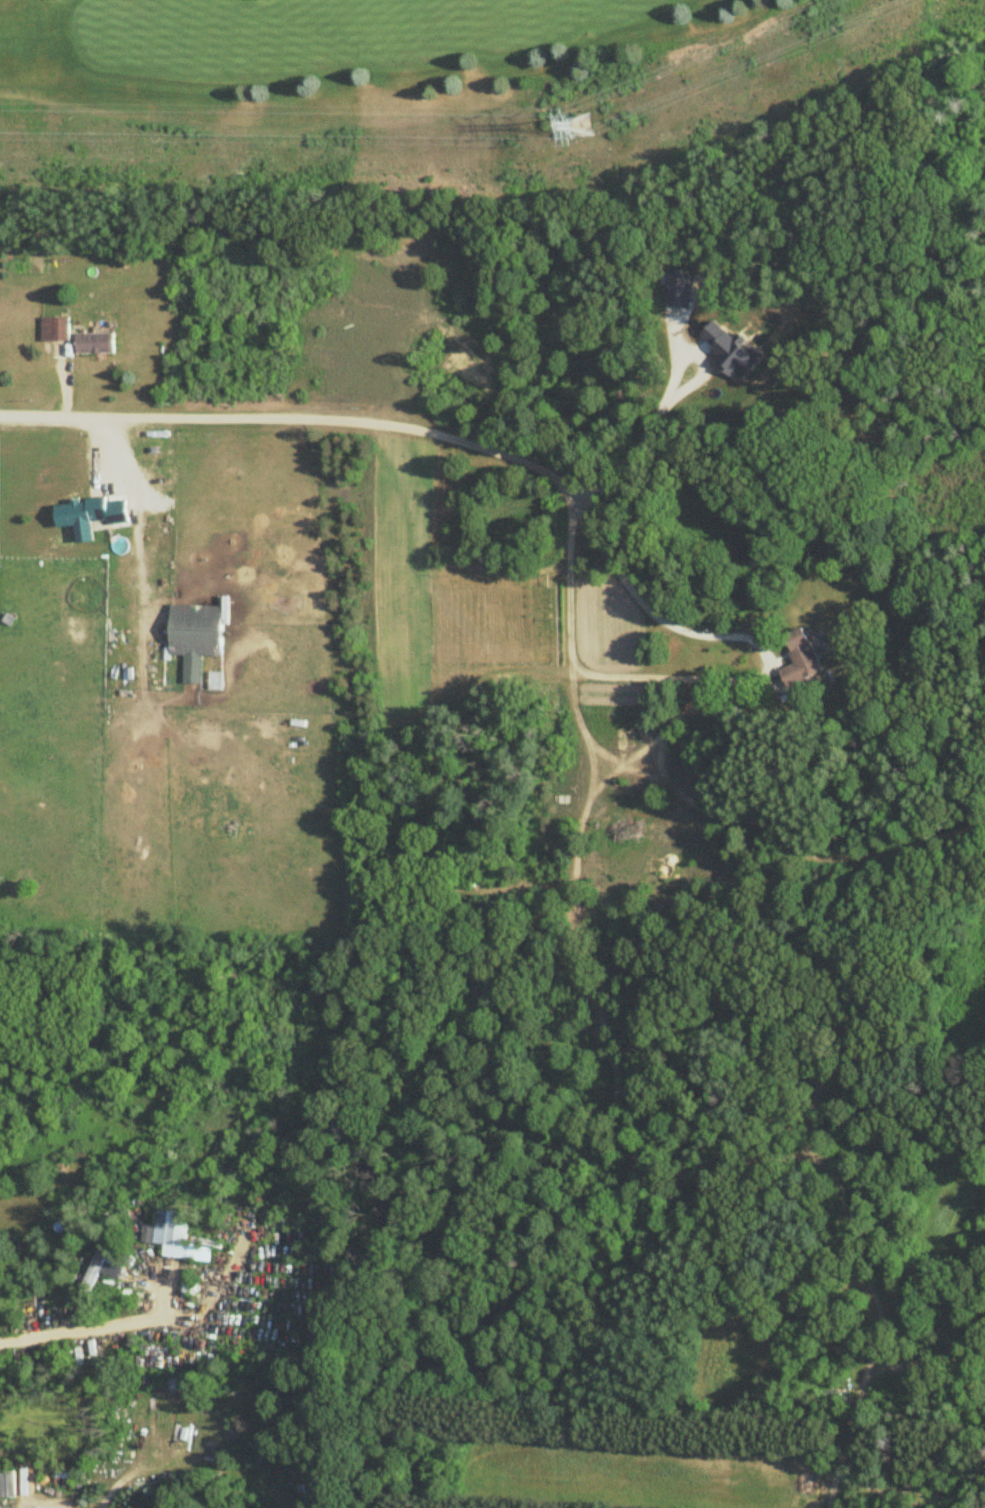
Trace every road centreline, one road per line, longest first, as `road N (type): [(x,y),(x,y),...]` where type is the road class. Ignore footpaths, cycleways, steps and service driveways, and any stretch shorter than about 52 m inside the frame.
road 1 (residential): [(567,494),(645,613),(677,631),(747,638),(761,649),(763,672),(605,675),(571,665),(567,494)]
road 2 (residential): [(984,911),(951,921),(850,1075),(856,1242),(819,1507)]
road 3 (residential): [(0,414),(422,422),(554,478),(567,494)]

